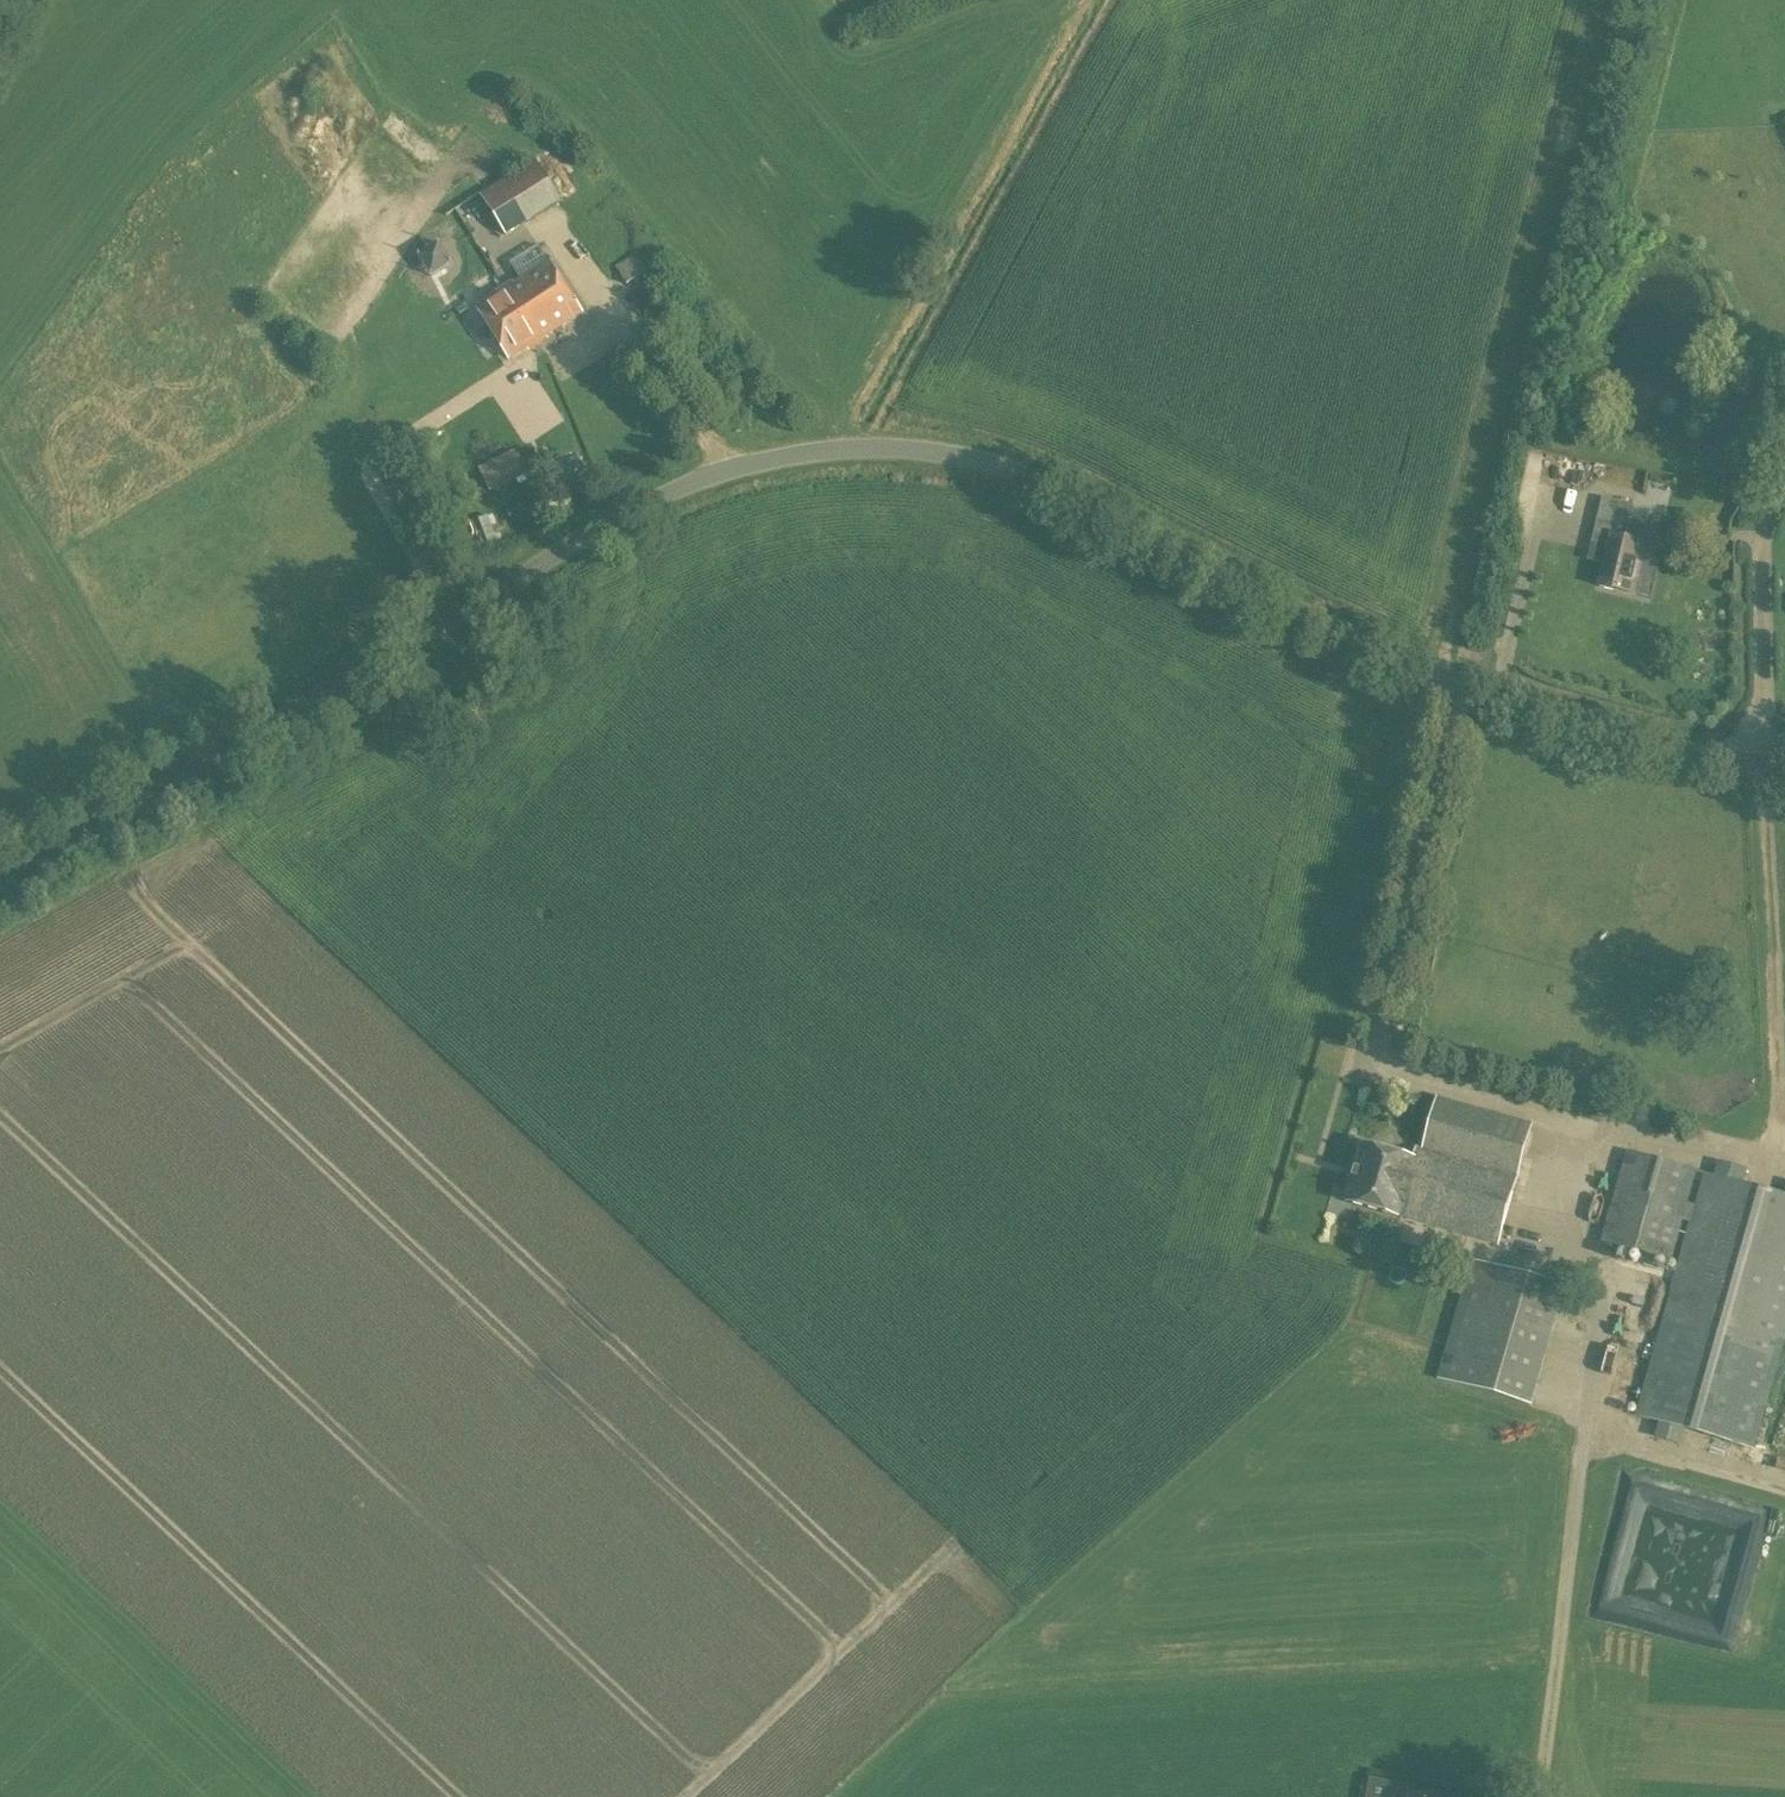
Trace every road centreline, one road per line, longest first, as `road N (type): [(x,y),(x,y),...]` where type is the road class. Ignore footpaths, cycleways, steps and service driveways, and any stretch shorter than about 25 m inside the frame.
road 1 (unclassified): [(0,867),(680,486),(777,455),(846,447),(988,461),(1127,517),(1459,683),(1636,736),(1784,767)]

